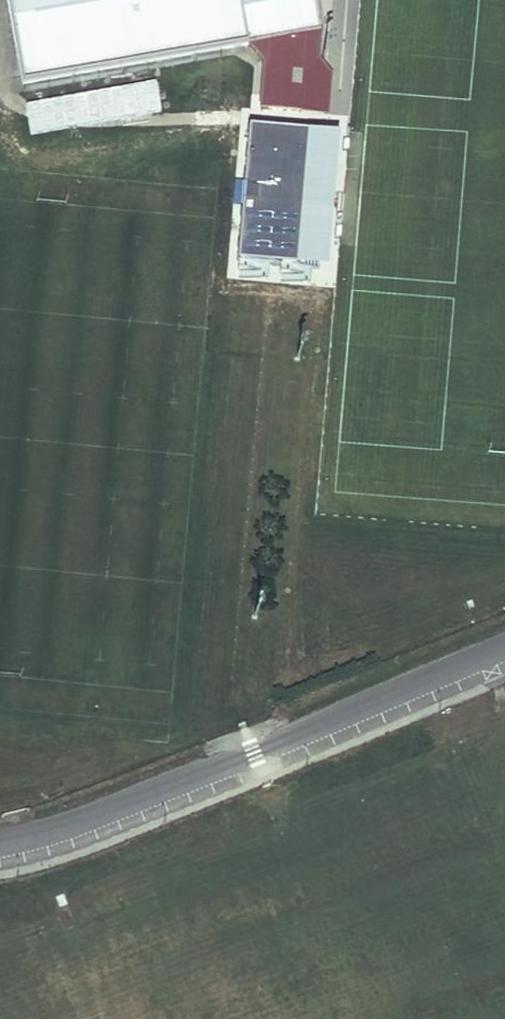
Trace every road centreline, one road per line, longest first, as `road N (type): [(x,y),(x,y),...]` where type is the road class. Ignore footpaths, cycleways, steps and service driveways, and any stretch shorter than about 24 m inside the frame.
road 1 (residential): [(0,841),(141,796),(504,645)]

